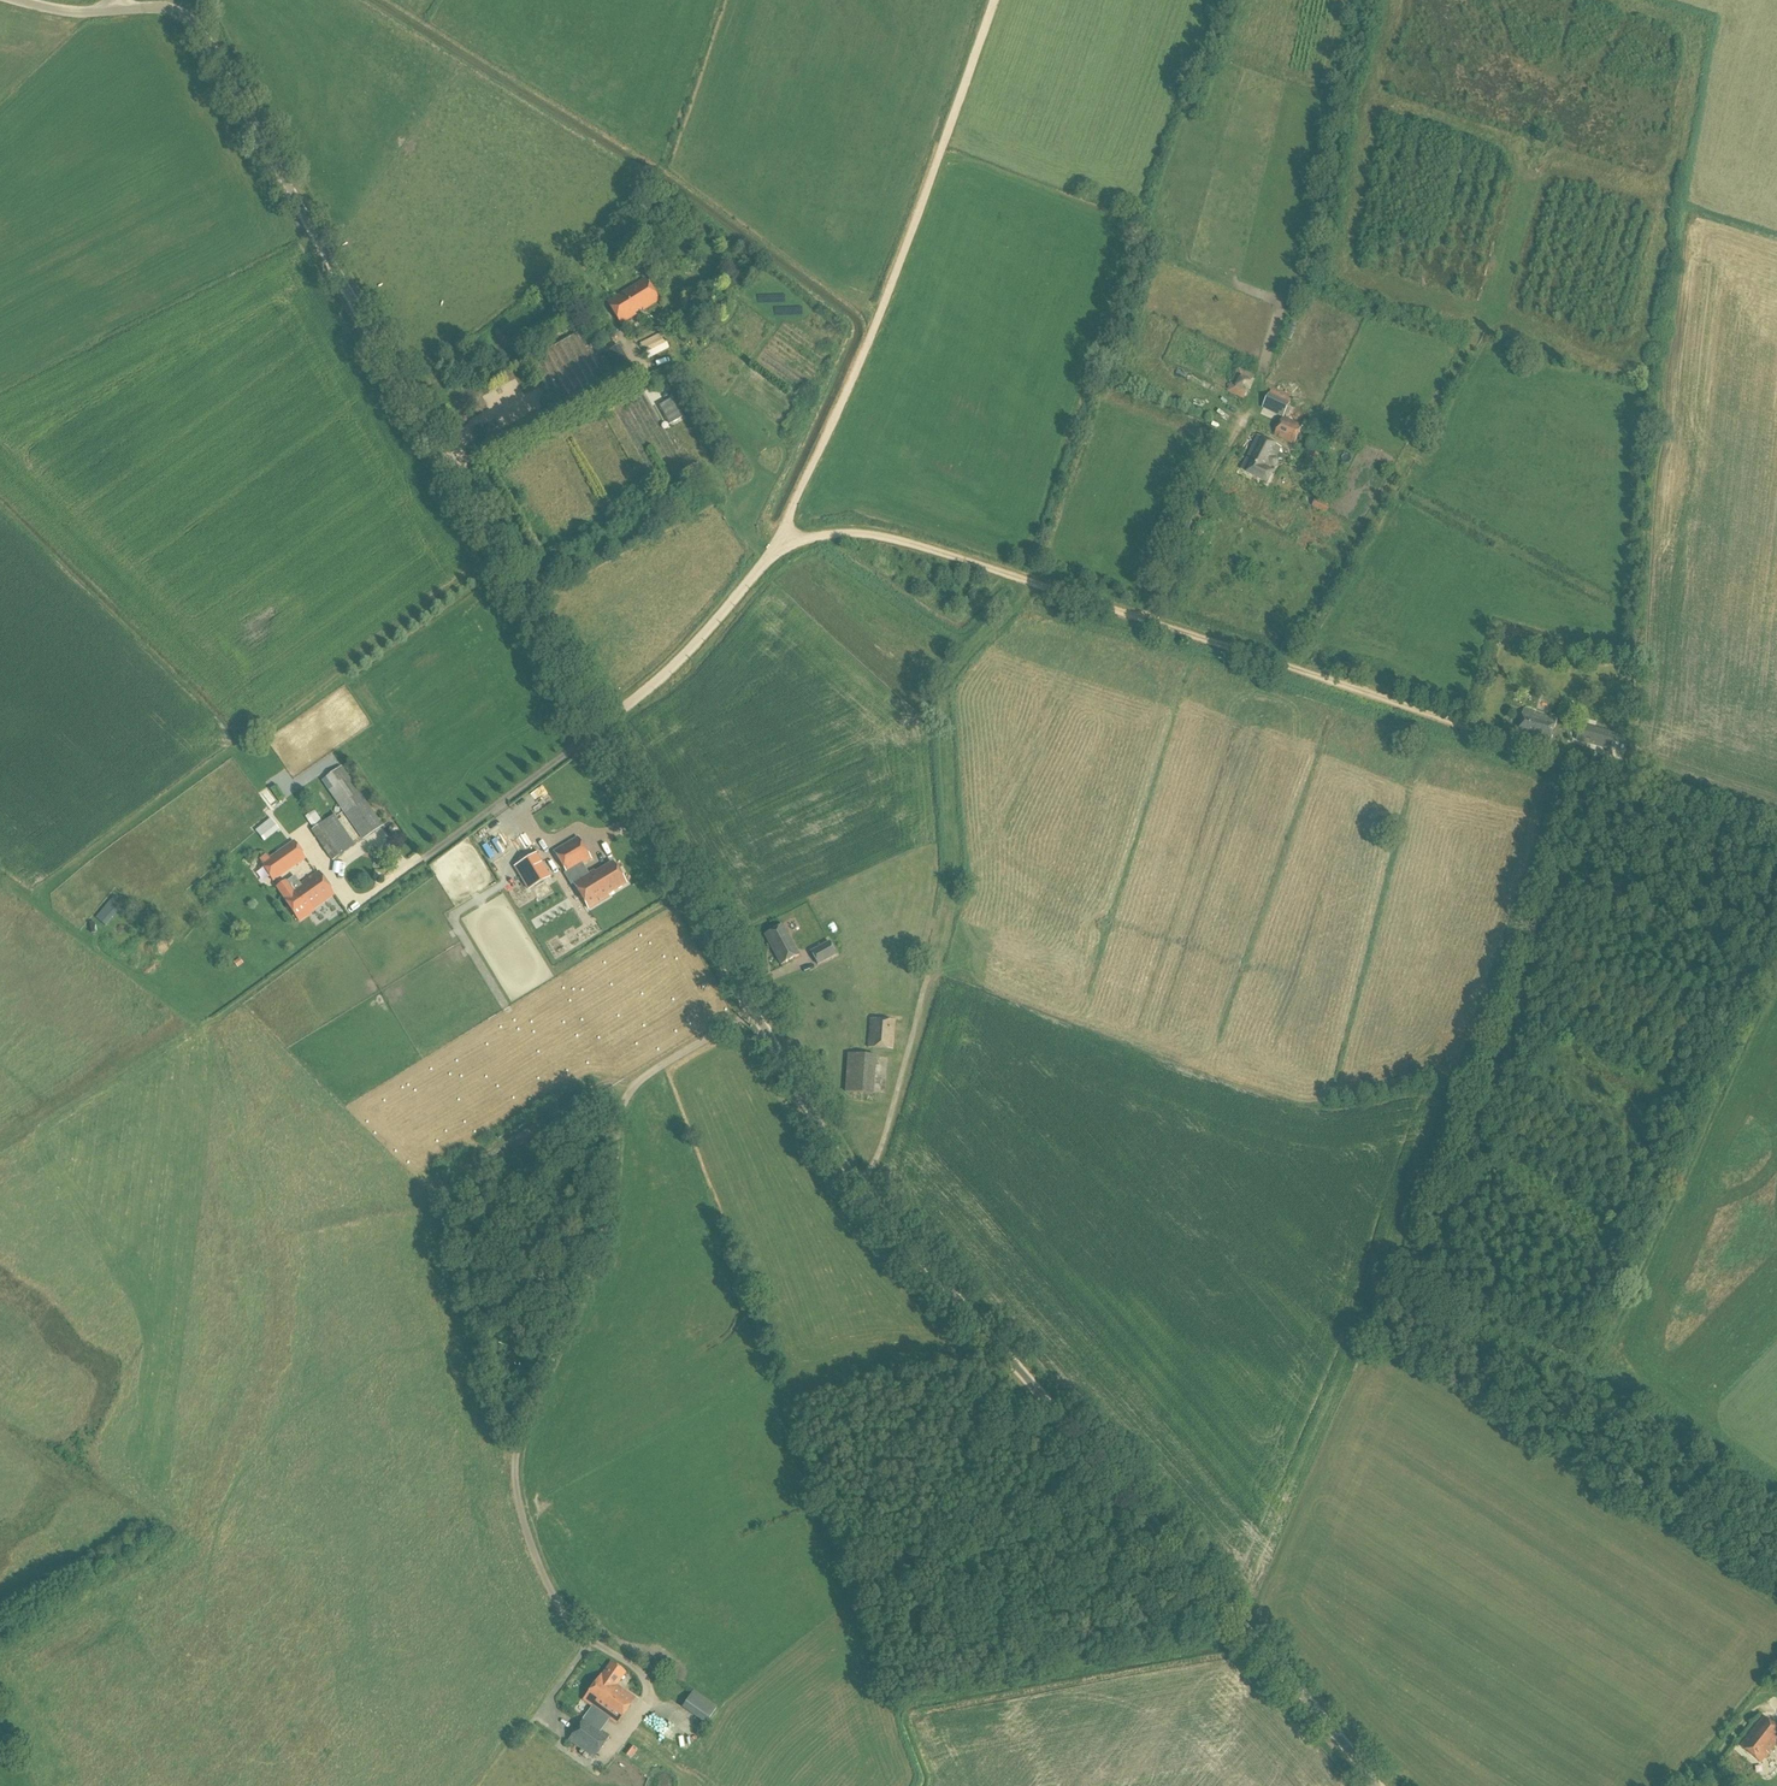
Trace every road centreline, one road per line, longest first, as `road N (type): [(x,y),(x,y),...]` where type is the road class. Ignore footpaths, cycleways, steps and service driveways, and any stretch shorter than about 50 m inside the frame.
road 1 (unclassified): [(1372,1785),(849,1186),(200,29),(175,11),(112,12)]
road 2 (track): [(1776,831),(869,533),(776,548),(679,665),(594,730)]
road 3 (track): [(1035,583),(950,687),(951,903),(887,1140),(849,1186)]
road 4 (track): [(776,548),(848,394),(992,0)]

